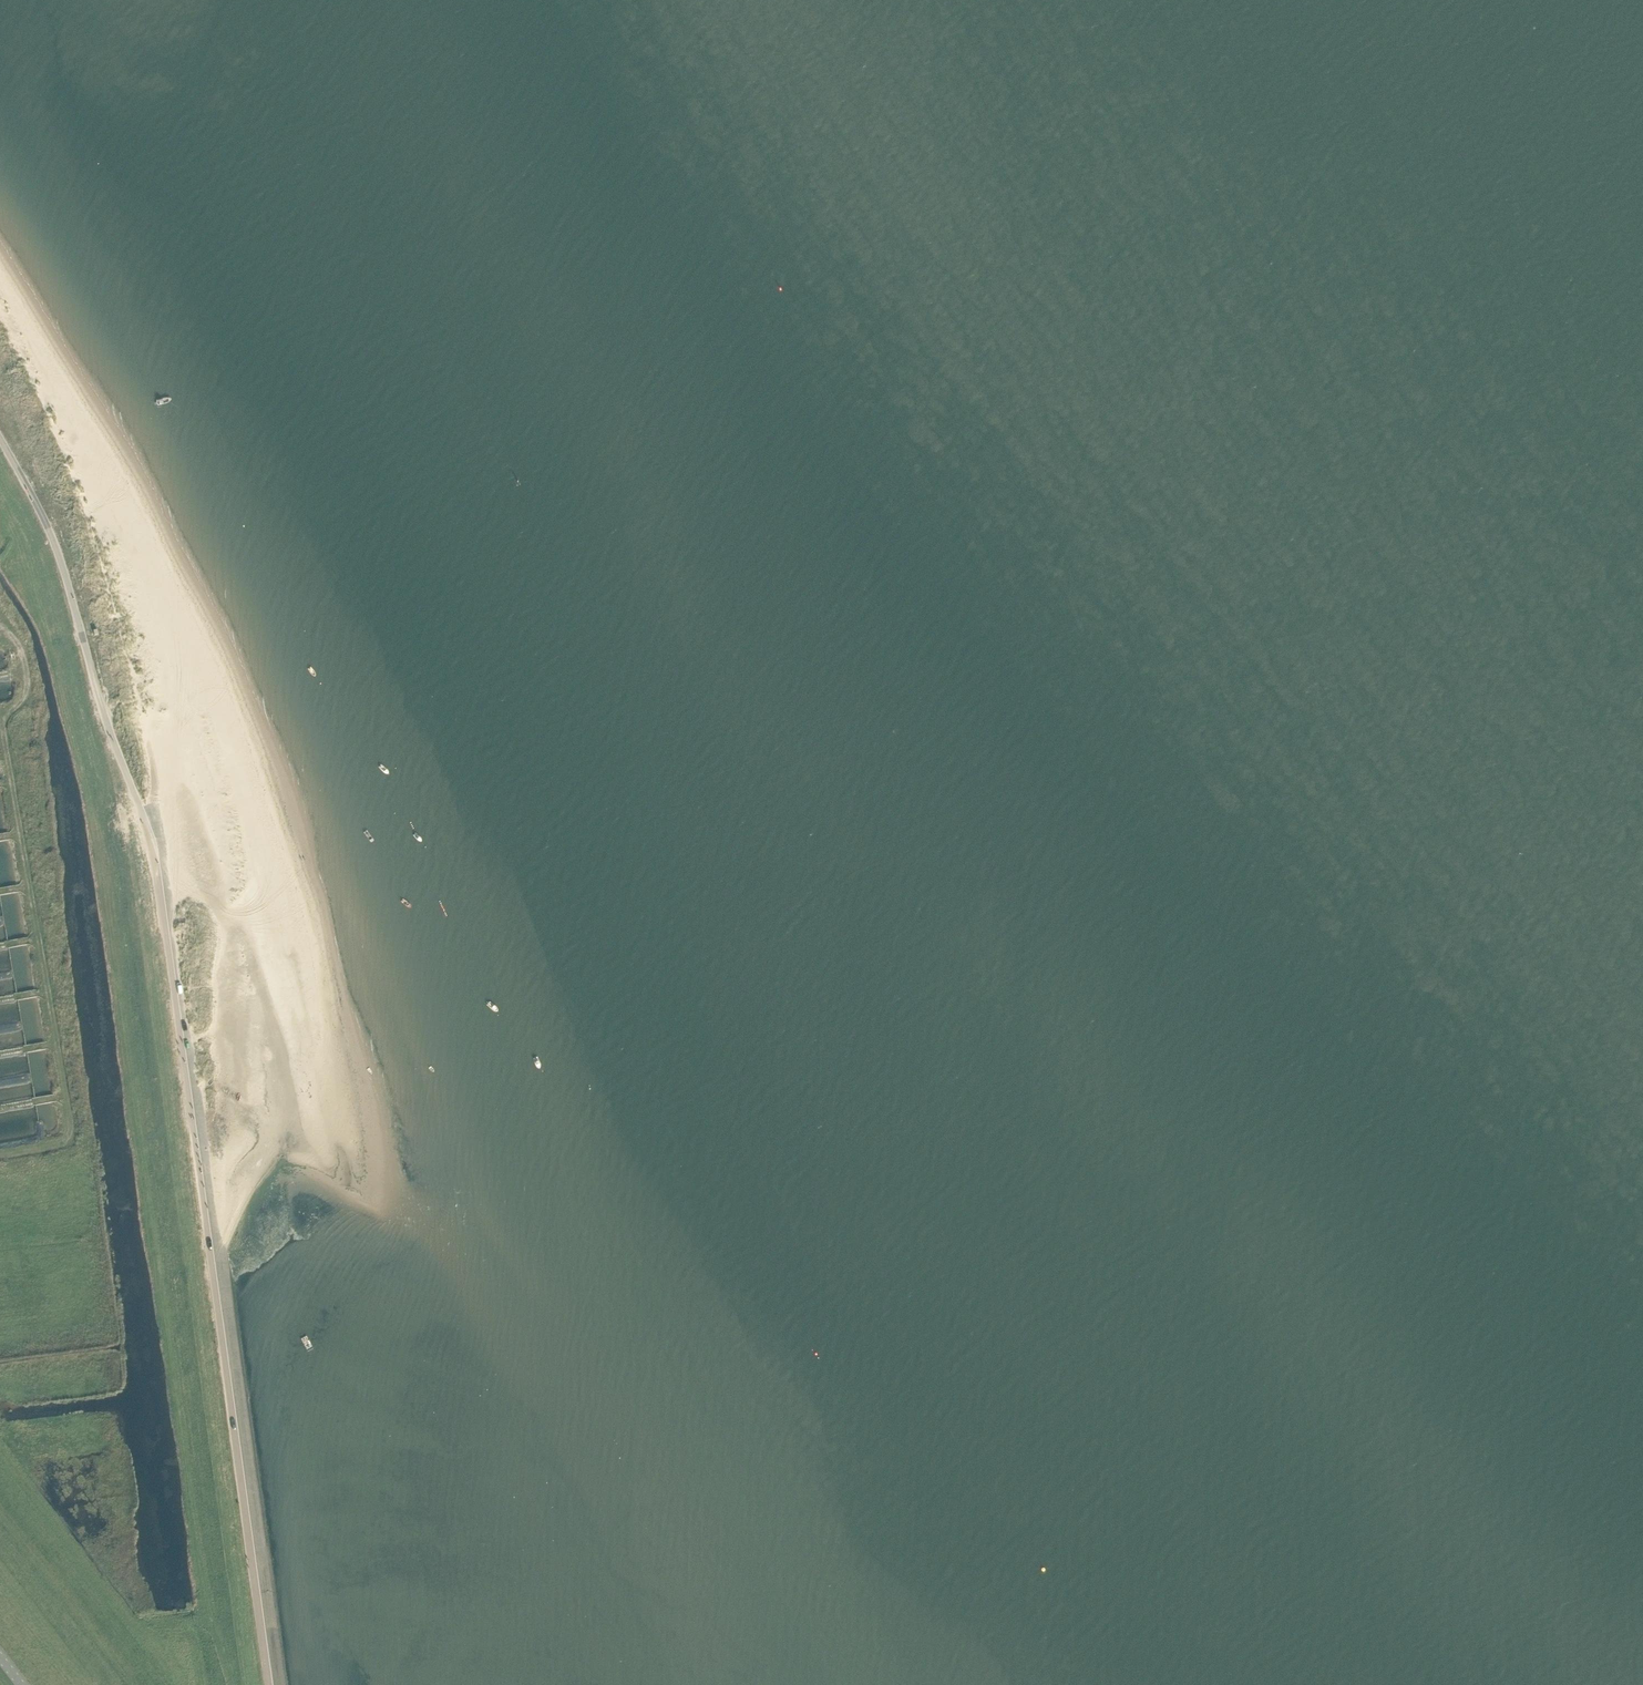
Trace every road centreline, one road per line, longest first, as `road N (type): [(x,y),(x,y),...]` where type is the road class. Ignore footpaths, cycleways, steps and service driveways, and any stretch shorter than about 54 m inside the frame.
road 1 (unclassified): [(270,1684),(153,845),(52,536),(0,439)]

